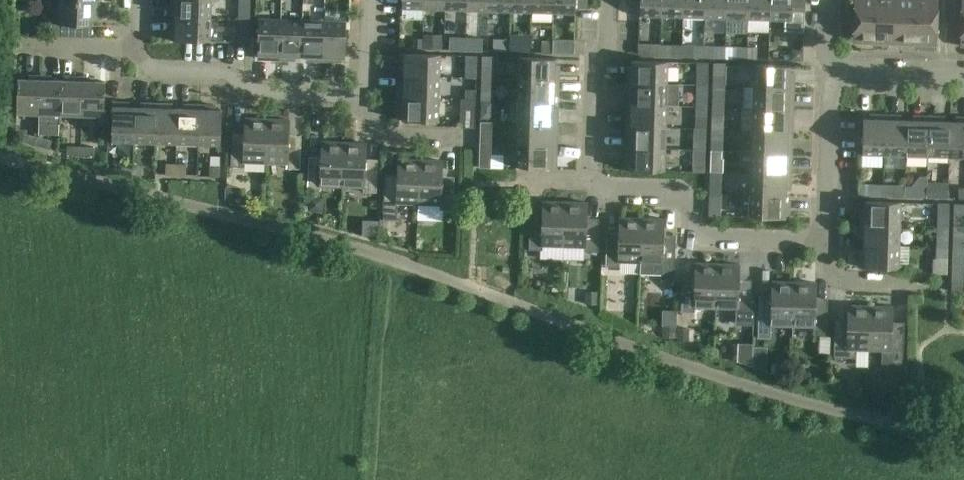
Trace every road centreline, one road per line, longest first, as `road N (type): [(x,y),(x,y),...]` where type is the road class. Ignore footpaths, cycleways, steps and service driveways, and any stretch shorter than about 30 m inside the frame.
road 1 (unclassified): [(963,439),(644,355),(375,254),(0,156)]
road 2 (residential): [(825,246),(706,243),(686,190),(591,188)]
road 3 (residential): [(365,95),(253,93),(228,72),(160,72),(135,50)]
road 4 (residential): [(591,188),(594,60),(609,43),(609,0)]
road 5 (residential): [(825,246),(837,70)]
road 6 (residential): [(837,70),(963,75)]
road 7 (residential): [(135,50),(13,44)]

